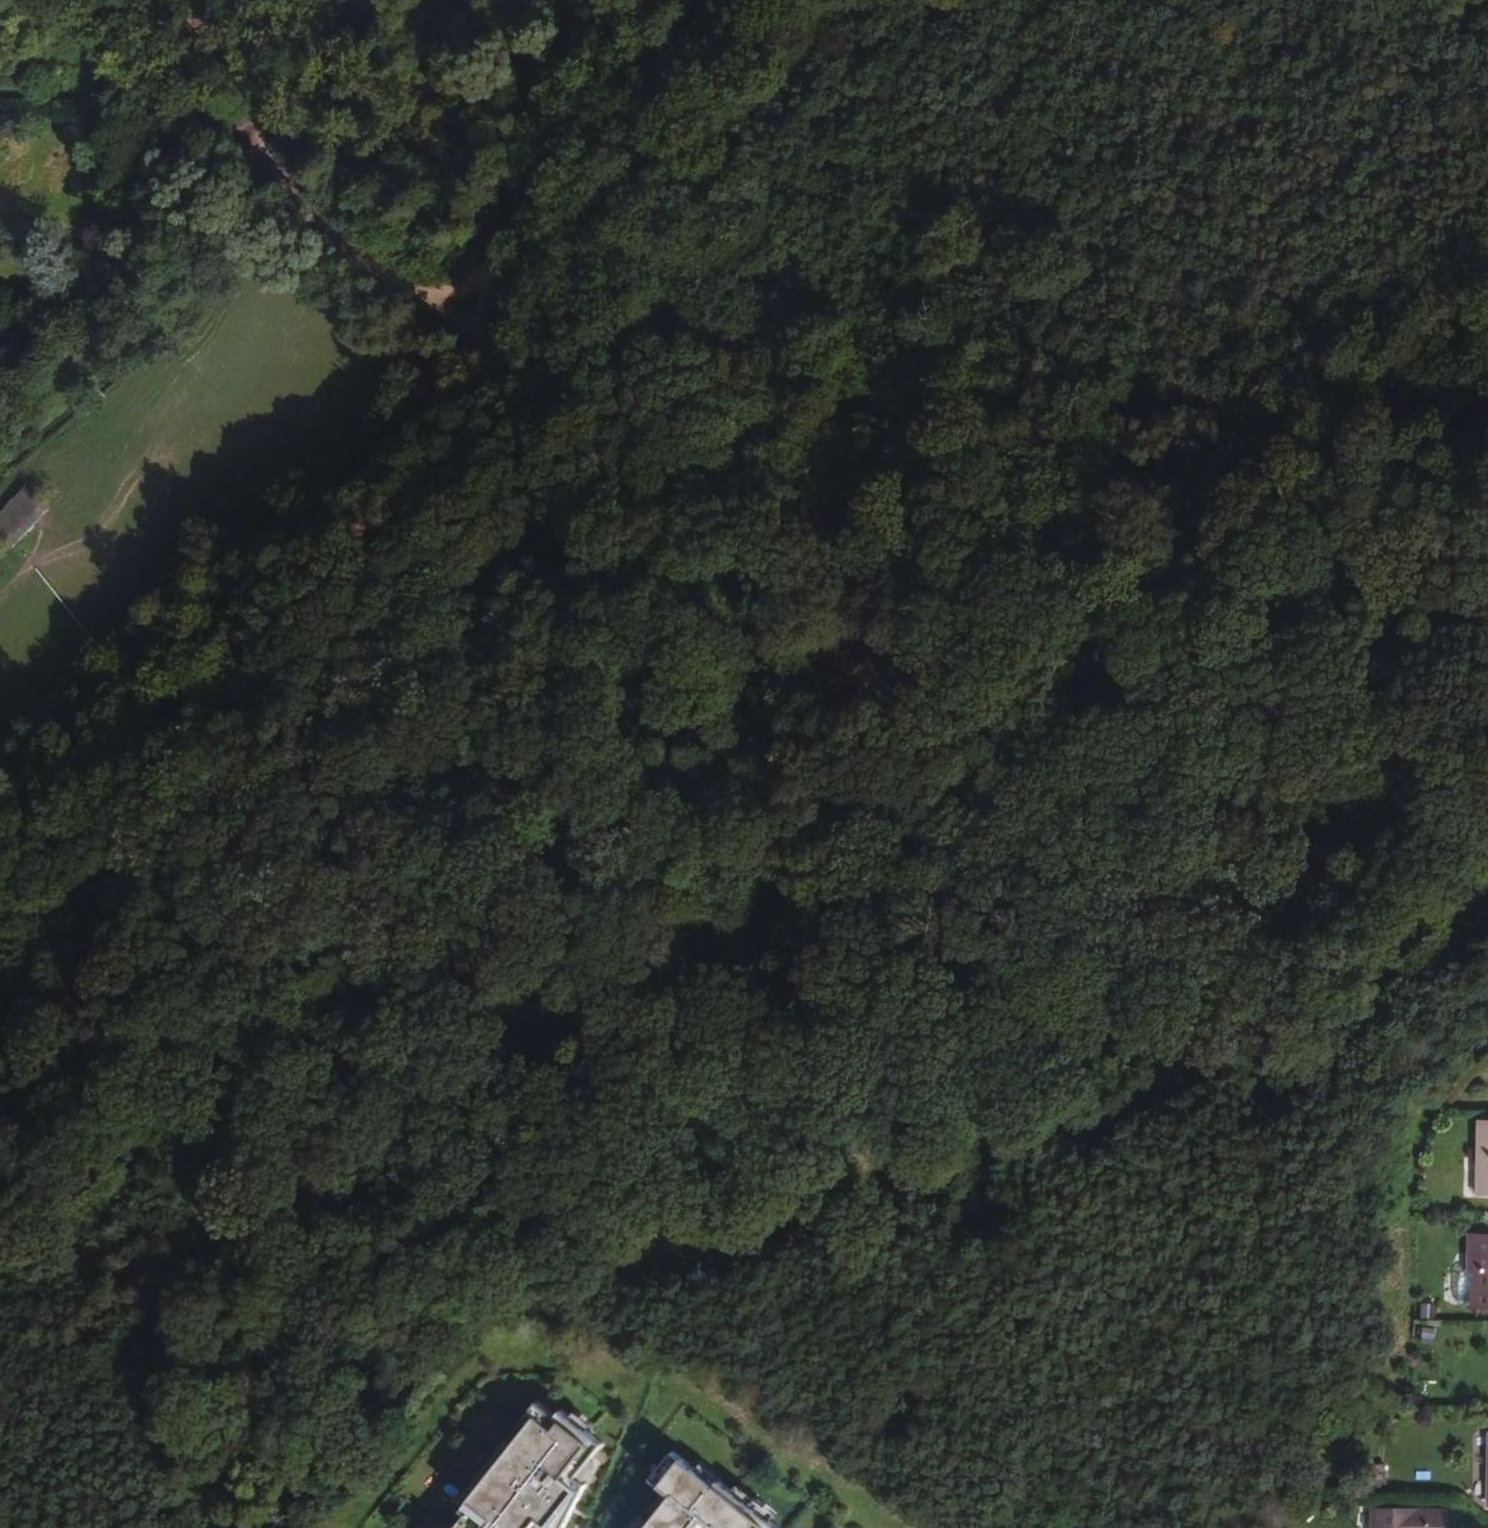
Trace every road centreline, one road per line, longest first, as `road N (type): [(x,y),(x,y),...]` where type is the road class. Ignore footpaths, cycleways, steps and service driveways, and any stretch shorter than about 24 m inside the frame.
road 1 (track): [(278,180),(403,287),(437,295),(478,277),(550,150),(716,0)]
road 2 (track): [(238,125),(366,0)]

